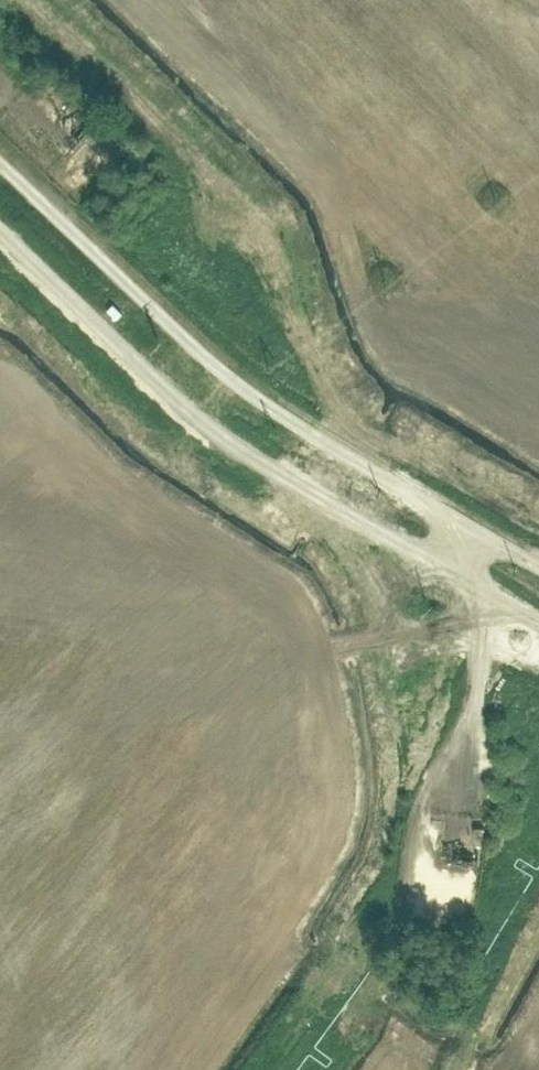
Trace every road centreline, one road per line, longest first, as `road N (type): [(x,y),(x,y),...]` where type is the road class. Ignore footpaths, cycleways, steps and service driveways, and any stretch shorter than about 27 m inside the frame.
road 1 (track): [(0,157),(236,380),(538,568)]
road 2 (track): [(538,624),(226,439),(0,231)]
road 3 (track): [(479,588),(477,703),(442,815)]

